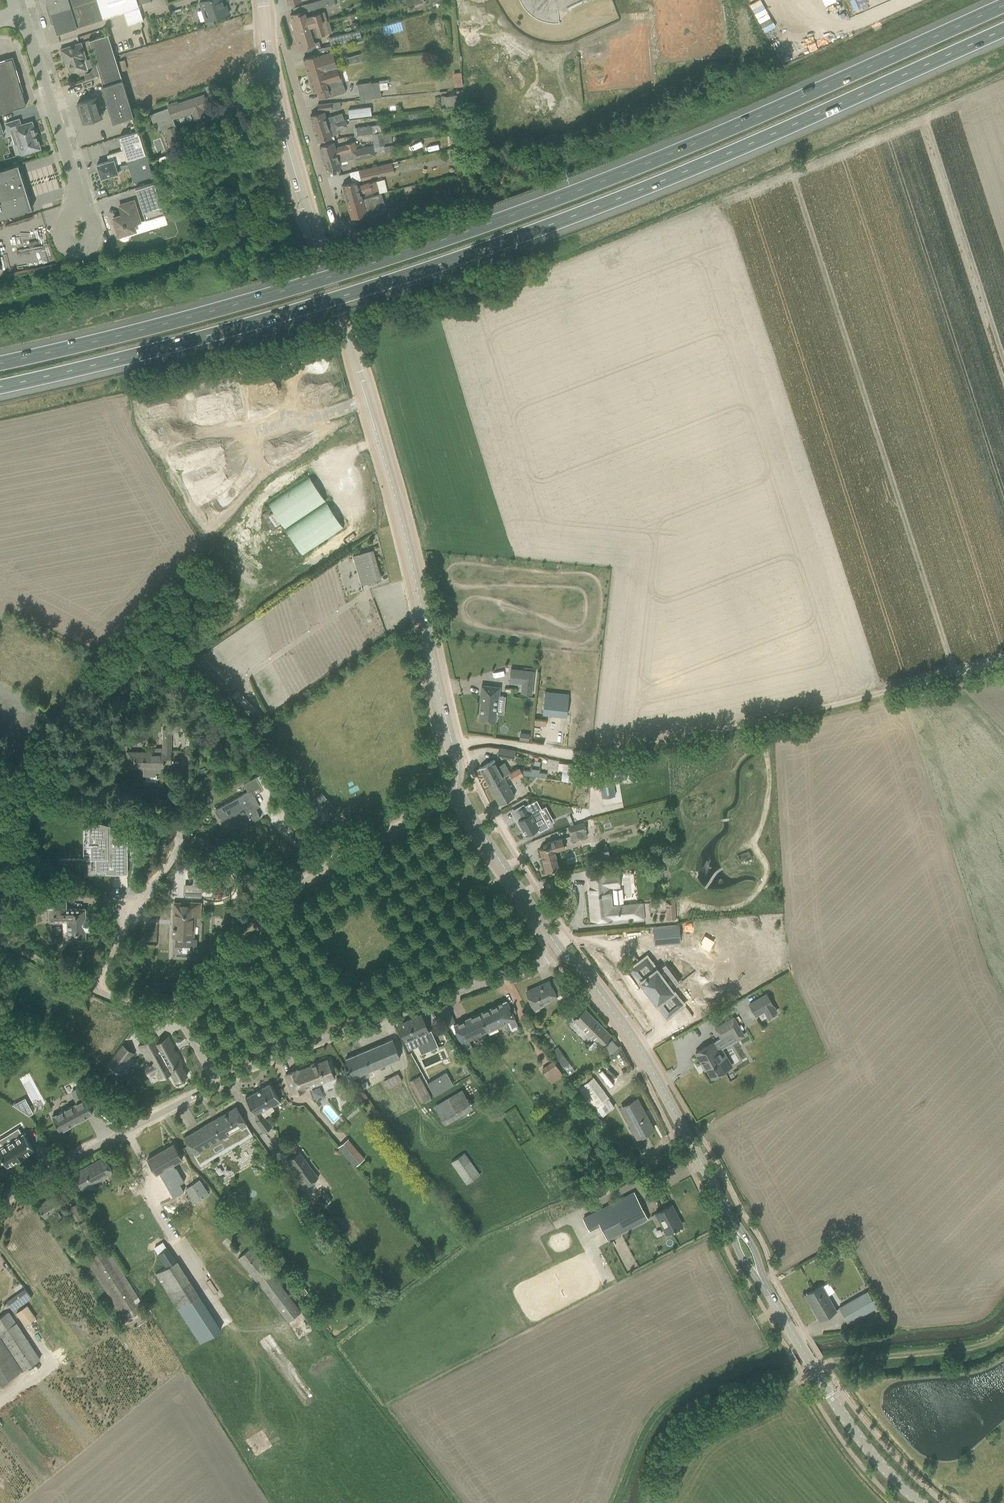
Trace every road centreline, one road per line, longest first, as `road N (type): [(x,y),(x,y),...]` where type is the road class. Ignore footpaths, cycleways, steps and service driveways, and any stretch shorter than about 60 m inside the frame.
road 1 (motorway): [(1003,7),(665,159),(478,230),(184,320),(0,365)]
road 2 (motorway): [(0,389),(189,342),(482,253),(671,180),(1003,31)]
road 3 (tertiary): [(460,793),(403,534),(282,125),(261,0)]
road 4 (track): [(453,747),(491,742),(579,759),(1003,664)]
road 5 (residential): [(217,1084),(300,1045),(553,956)]
road 6 (tertiary): [(734,1230),(645,1058),(577,962),(559,950)]
road 7 (tertiary): [(923,1502),(862,1446),(758,1275)]
road 8 (residential): [(0,1200),(217,1084)]
road 9 (residential): [(186,838),(0,749)]
road 10 (unclassified): [(81,200),(20,9)]
road 11 (track): [(816,1373),(837,1361),(972,1347),(1003,1330)]
road 12 (residential): [(296,881),(460,793)]
road 13 (tertiary): [(559,950),(460,793)]
road 14 (residential): [(185,1023),(296,881)]
road 15 (residential): [(96,988),(130,915),(186,838)]

